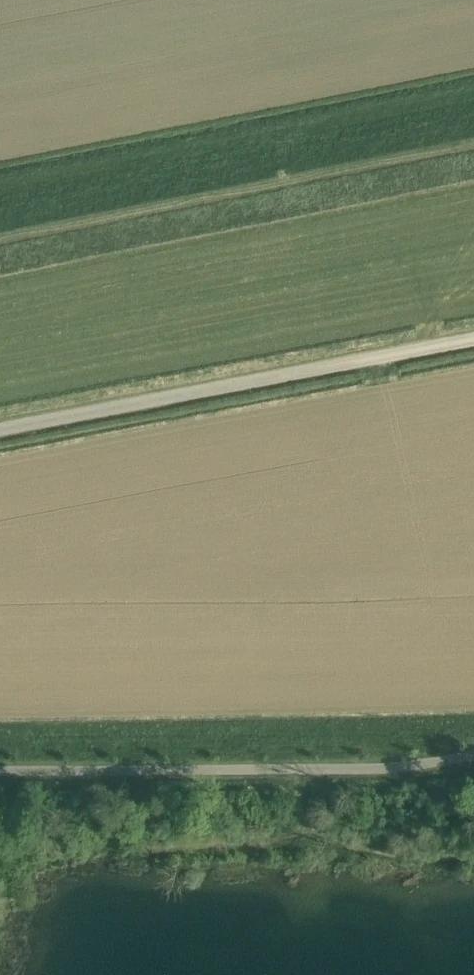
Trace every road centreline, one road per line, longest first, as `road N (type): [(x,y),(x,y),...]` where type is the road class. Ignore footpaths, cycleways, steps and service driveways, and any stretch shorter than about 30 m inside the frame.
road 1 (unclassified): [(0,433),(473,343)]

